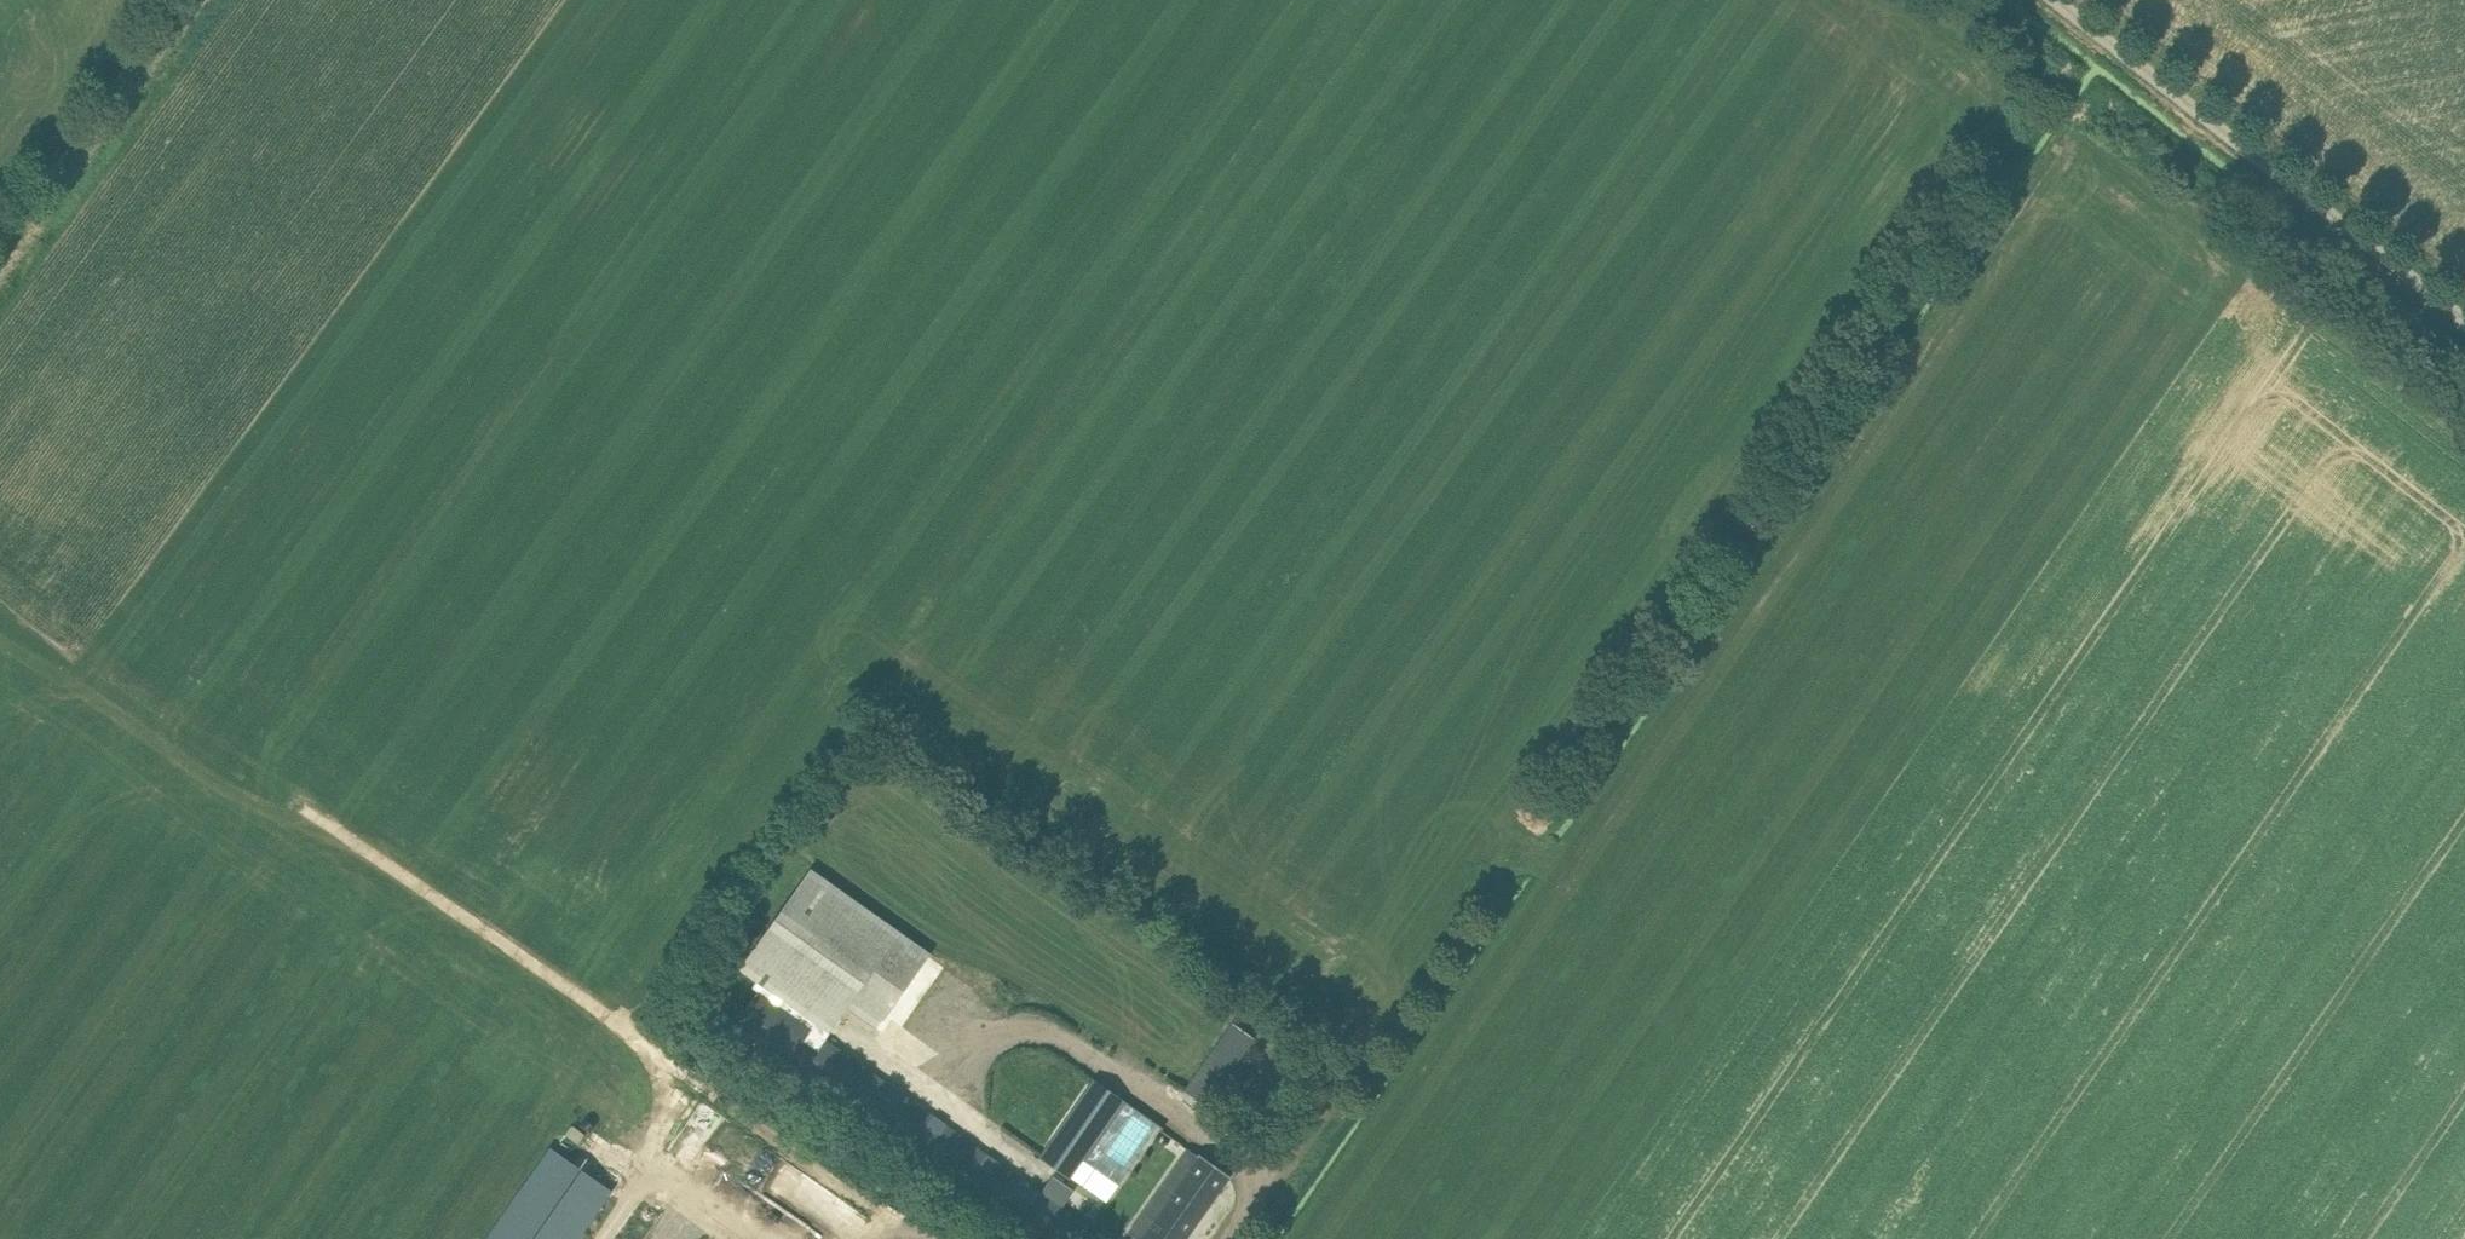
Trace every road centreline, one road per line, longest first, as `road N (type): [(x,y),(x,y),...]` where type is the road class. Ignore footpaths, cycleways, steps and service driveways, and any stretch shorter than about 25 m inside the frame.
road 1 (track): [(2042,0),(2464,328)]

